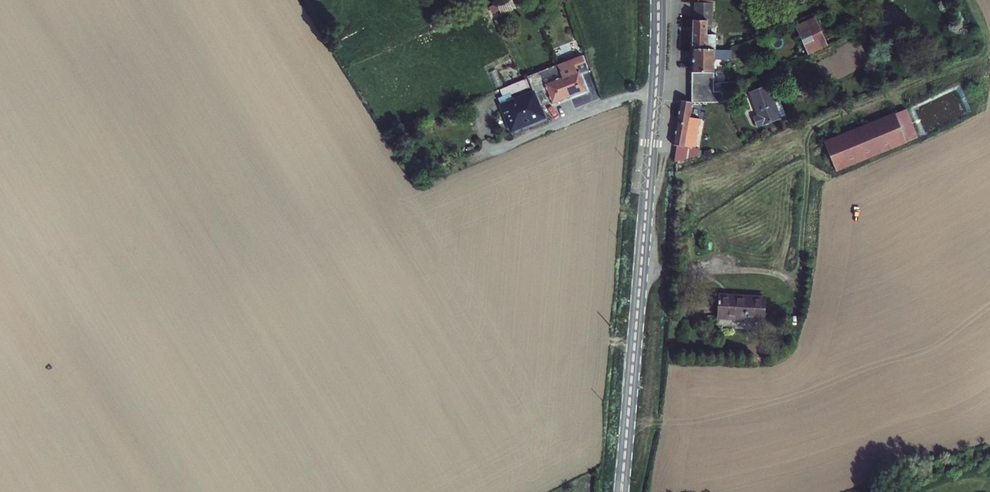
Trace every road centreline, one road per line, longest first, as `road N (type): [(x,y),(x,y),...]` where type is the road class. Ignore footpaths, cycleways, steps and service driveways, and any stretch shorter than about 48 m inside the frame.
road 1 (tertiary): [(621,491),(658,0)]

